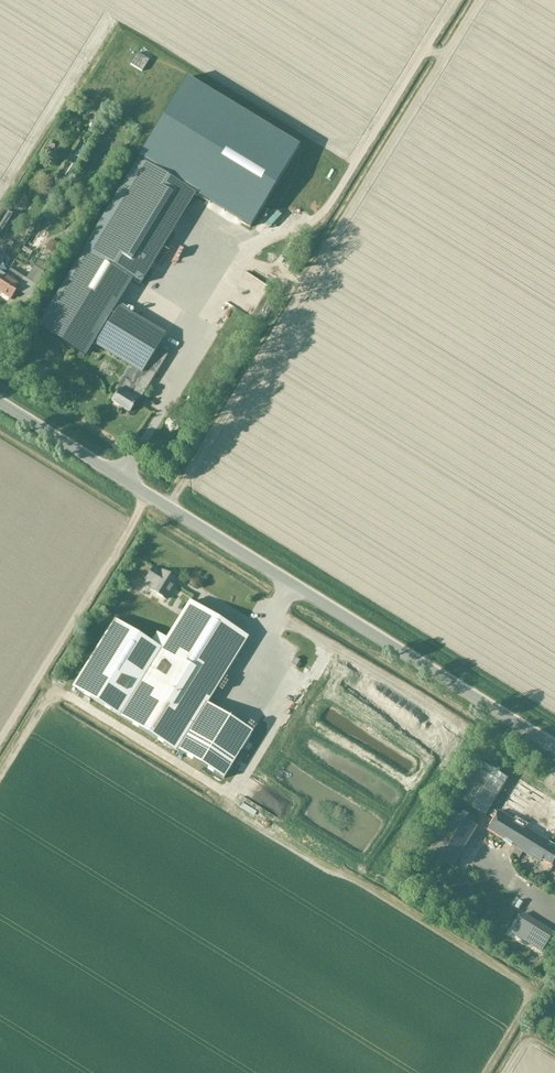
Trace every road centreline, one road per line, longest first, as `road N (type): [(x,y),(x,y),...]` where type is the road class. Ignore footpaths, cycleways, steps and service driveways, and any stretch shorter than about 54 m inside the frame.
road 1 (unclassified): [(554,747),(0,404)]
road 2 (track): [(149,496),(0,737)]

